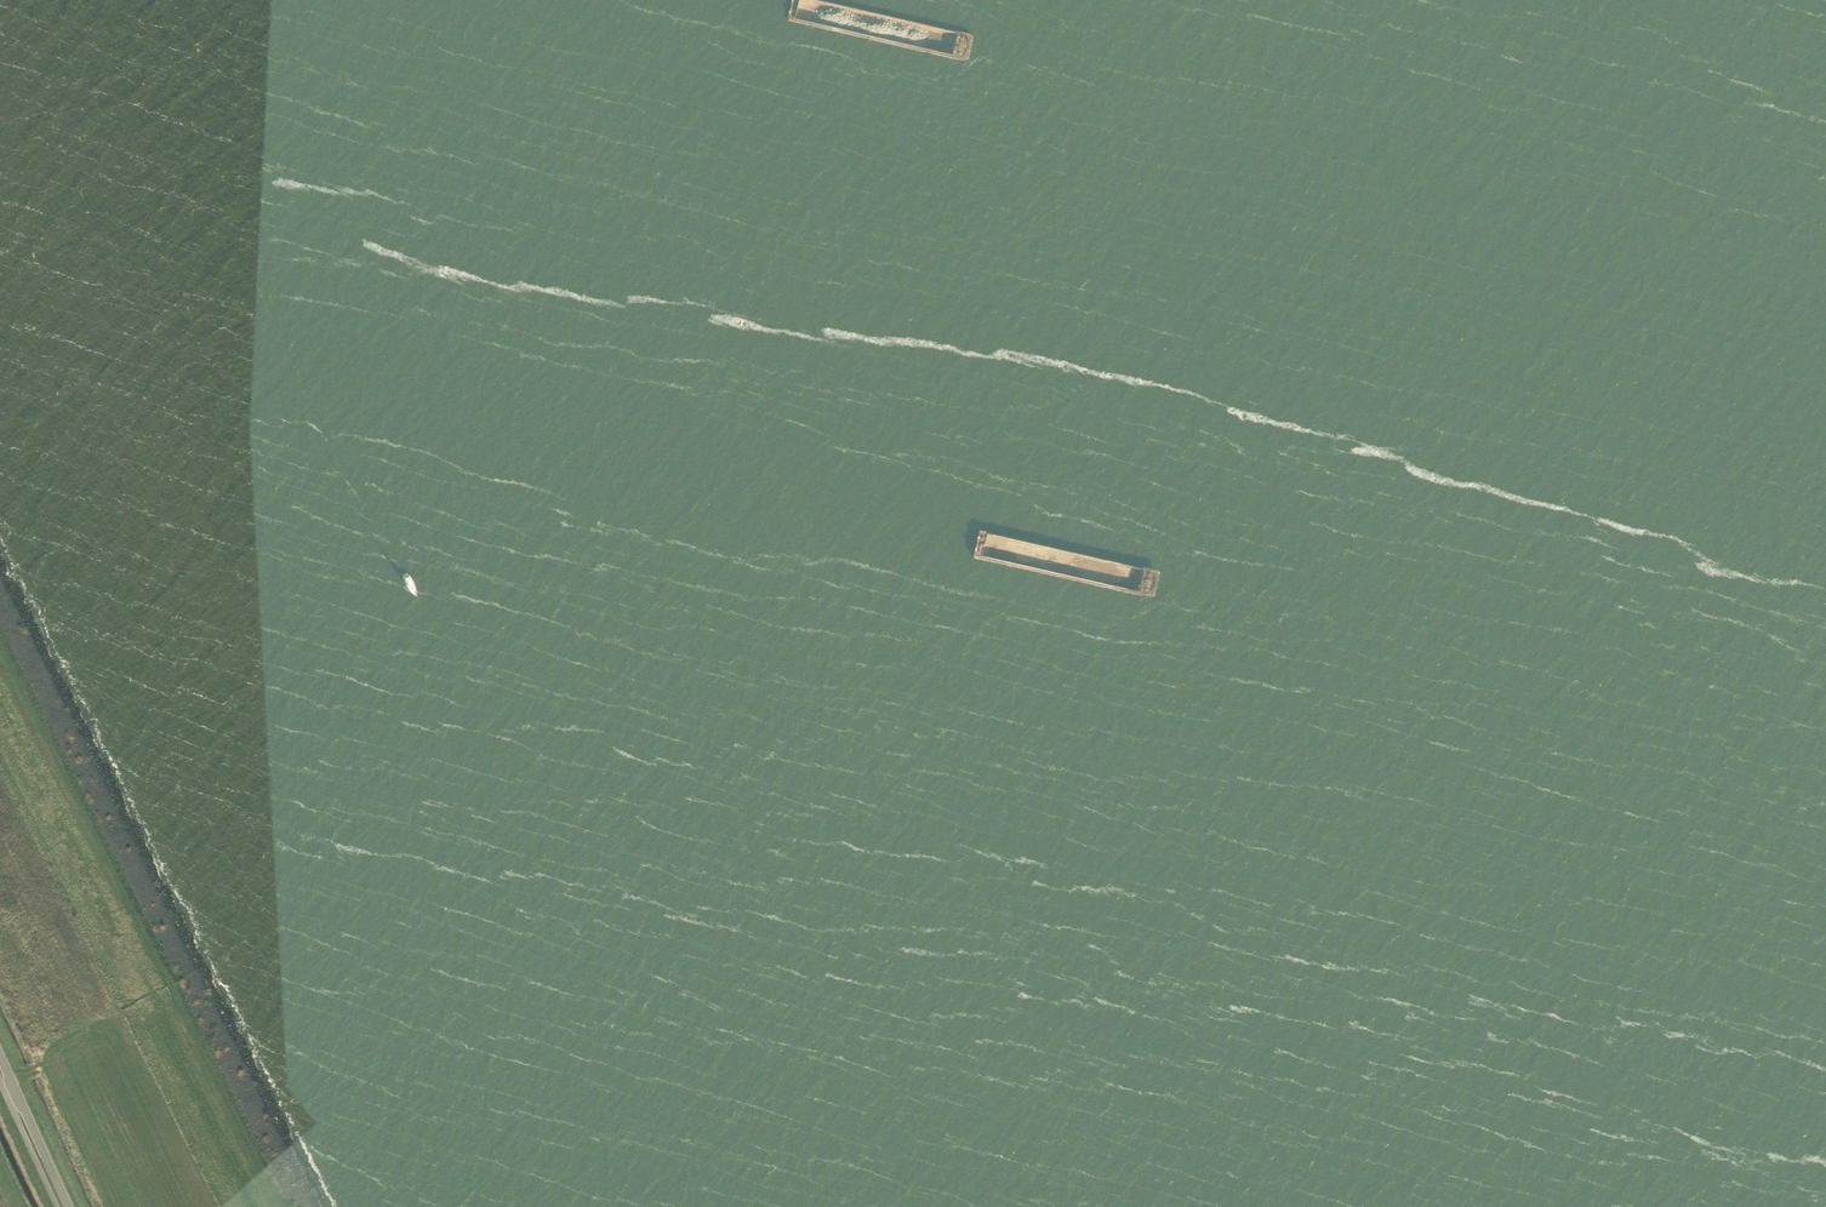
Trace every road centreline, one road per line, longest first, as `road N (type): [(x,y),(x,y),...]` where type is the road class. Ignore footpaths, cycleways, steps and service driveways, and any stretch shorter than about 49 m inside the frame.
road 1 (tertiary): [(67,1206),(0,1070)]

